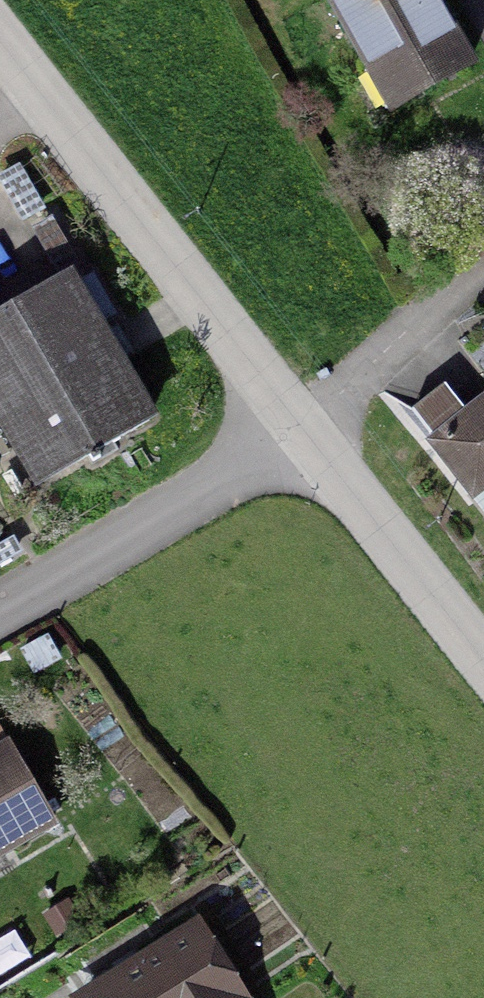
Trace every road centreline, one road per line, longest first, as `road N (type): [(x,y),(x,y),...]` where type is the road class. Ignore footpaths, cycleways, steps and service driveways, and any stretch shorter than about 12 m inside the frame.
road 1 (residential): [(303,436),(0,44)]
road 2 (residential): [(303,436),(0,612)]
road 3 (residential): [(483,664),(303,436)]
road 4 (residential): [(483,260),(303,436)]

